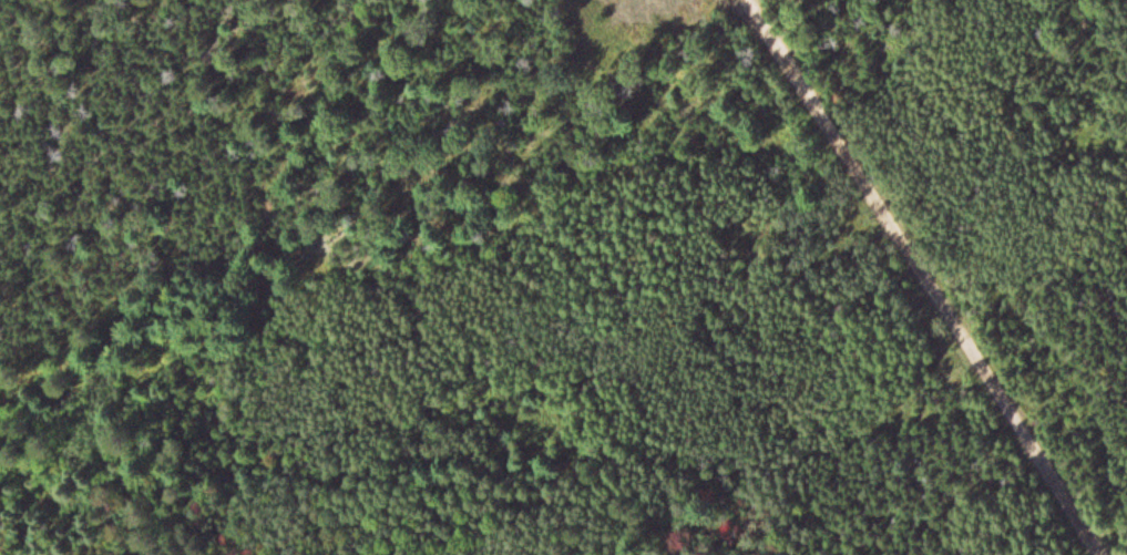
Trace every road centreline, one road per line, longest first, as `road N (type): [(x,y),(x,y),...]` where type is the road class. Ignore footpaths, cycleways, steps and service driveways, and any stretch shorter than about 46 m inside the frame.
road 1 (residential): [(743,0),(1101,554)]
road 2 (track): [(1126,416),(1107,318),(1034,176),(1087,33),(1055,0)]

